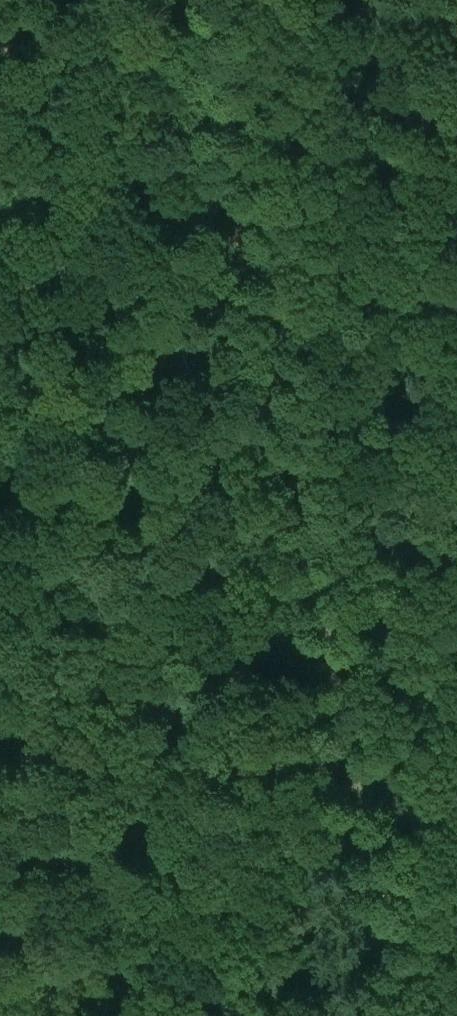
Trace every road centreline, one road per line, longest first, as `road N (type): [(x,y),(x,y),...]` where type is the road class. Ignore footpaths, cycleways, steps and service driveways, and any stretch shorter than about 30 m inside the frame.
road 1 (track): [(407,1015),(195,0)]

